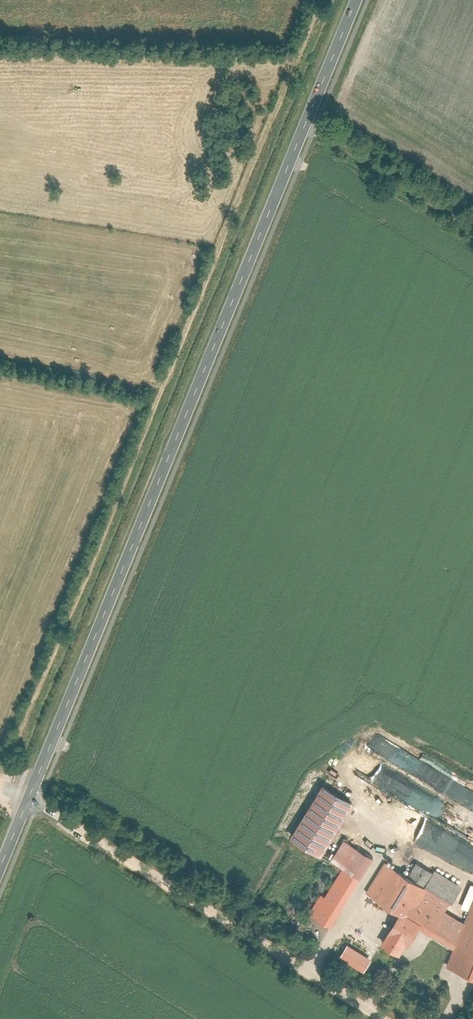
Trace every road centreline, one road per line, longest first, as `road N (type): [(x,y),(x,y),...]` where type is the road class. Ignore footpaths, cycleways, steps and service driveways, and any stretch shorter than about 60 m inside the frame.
road 1 (tertiary): [(29,797),(348,0)]
road 2 (unclassified): [(379,1018),(29,797)]

